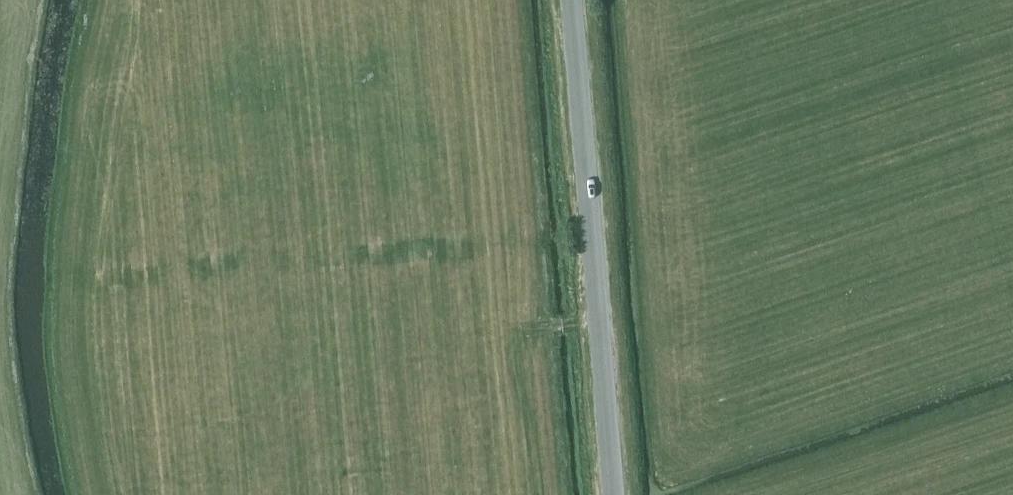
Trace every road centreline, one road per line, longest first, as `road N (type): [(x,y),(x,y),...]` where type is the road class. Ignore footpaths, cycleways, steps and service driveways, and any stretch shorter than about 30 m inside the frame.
road 1 (secondary): [(614,494),(571,0)]

